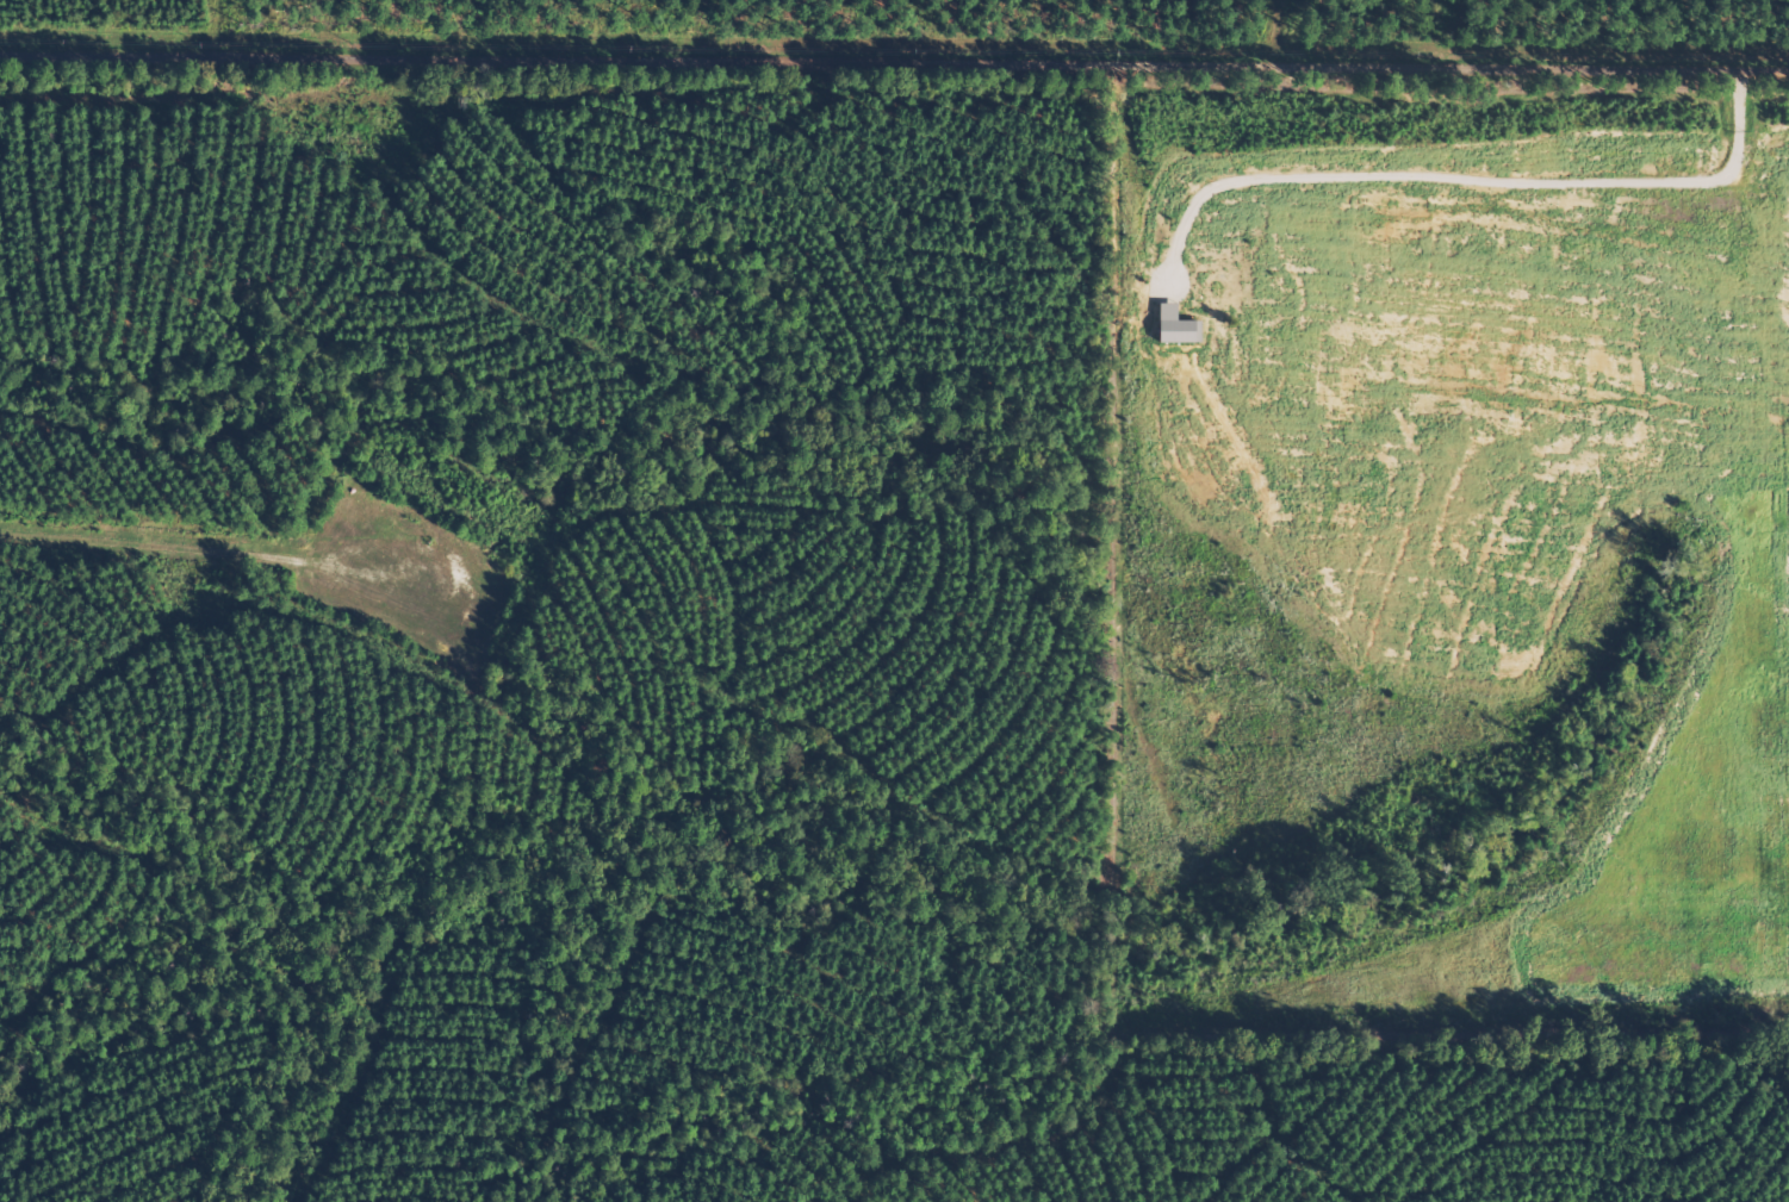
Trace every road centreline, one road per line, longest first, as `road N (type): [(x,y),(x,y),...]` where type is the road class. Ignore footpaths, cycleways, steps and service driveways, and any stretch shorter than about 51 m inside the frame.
road 1 (residential): [(0,58),(1788,107)]

